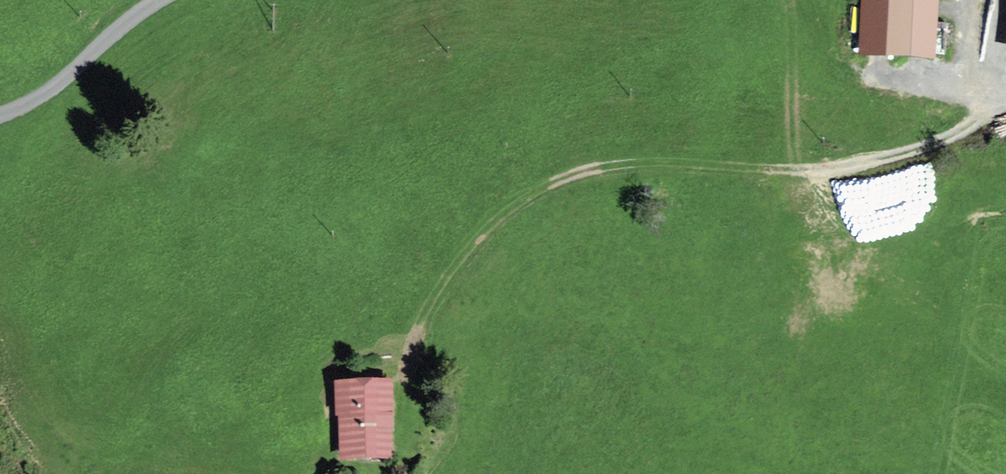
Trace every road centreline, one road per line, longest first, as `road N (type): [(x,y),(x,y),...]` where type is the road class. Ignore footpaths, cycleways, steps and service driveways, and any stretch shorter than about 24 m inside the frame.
road 1 (track): [(404,406),(420,321),(442,274),(478,229),(553,181),(657,161),(842,167),(949,137),(1005,108)]
road 2 (track): [(786,0),(806,40),(853,80),(1003,109)]
road 3 (track): [(161,0),(38,98),(0,115)]

